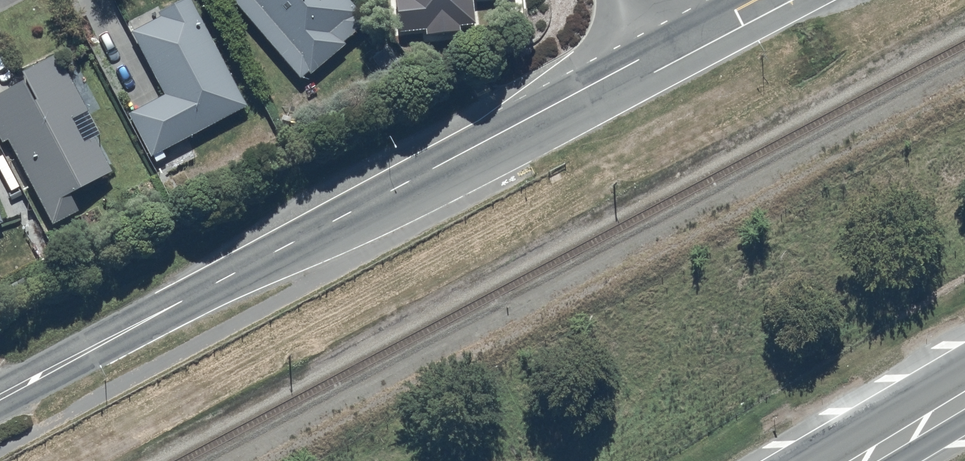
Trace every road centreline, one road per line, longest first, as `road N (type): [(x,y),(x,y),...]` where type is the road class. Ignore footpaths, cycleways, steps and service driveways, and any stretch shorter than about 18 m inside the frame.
road 1 (secondary): [(0,398),(653,55)]
road 2 (trunk): [(964,391),(847,460)]

